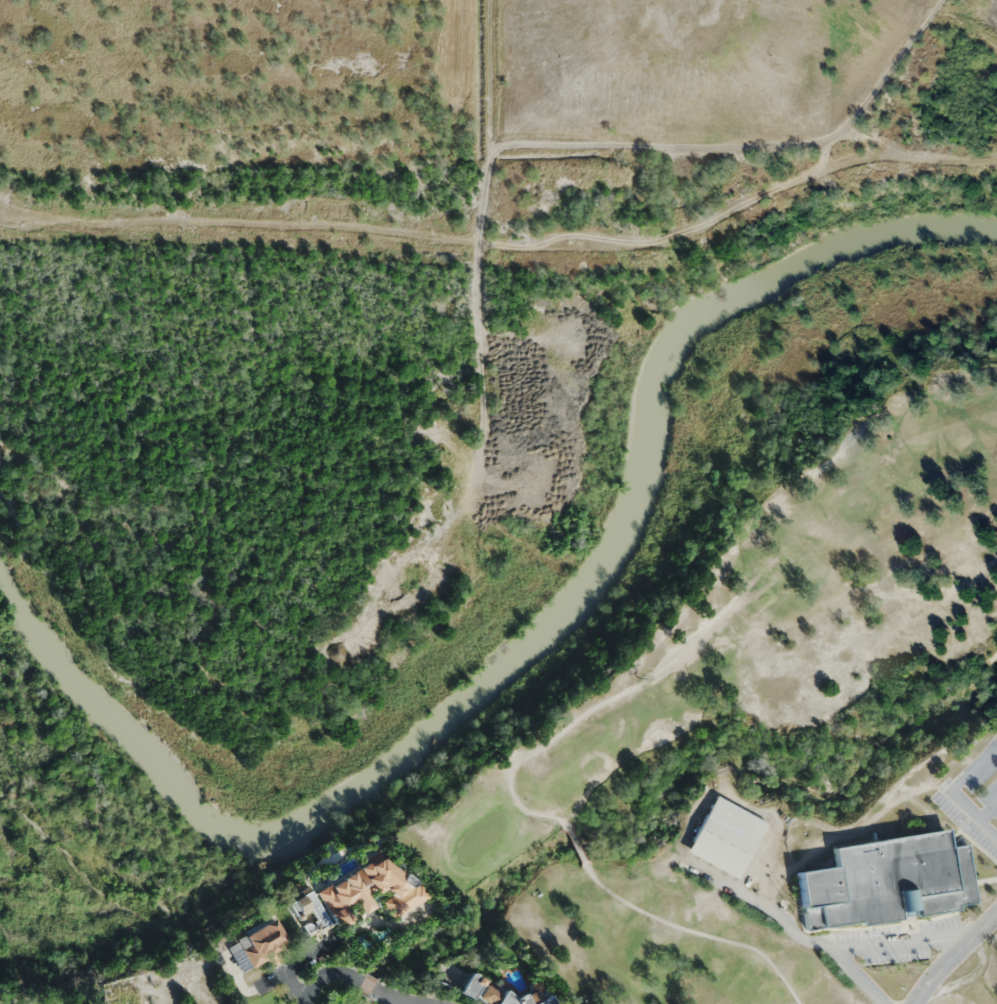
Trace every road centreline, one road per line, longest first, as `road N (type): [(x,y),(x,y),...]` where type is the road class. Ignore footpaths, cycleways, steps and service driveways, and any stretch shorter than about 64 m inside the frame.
road 1 (residential): [(303,1003),(324,976),(338,973),(401,1003)]

